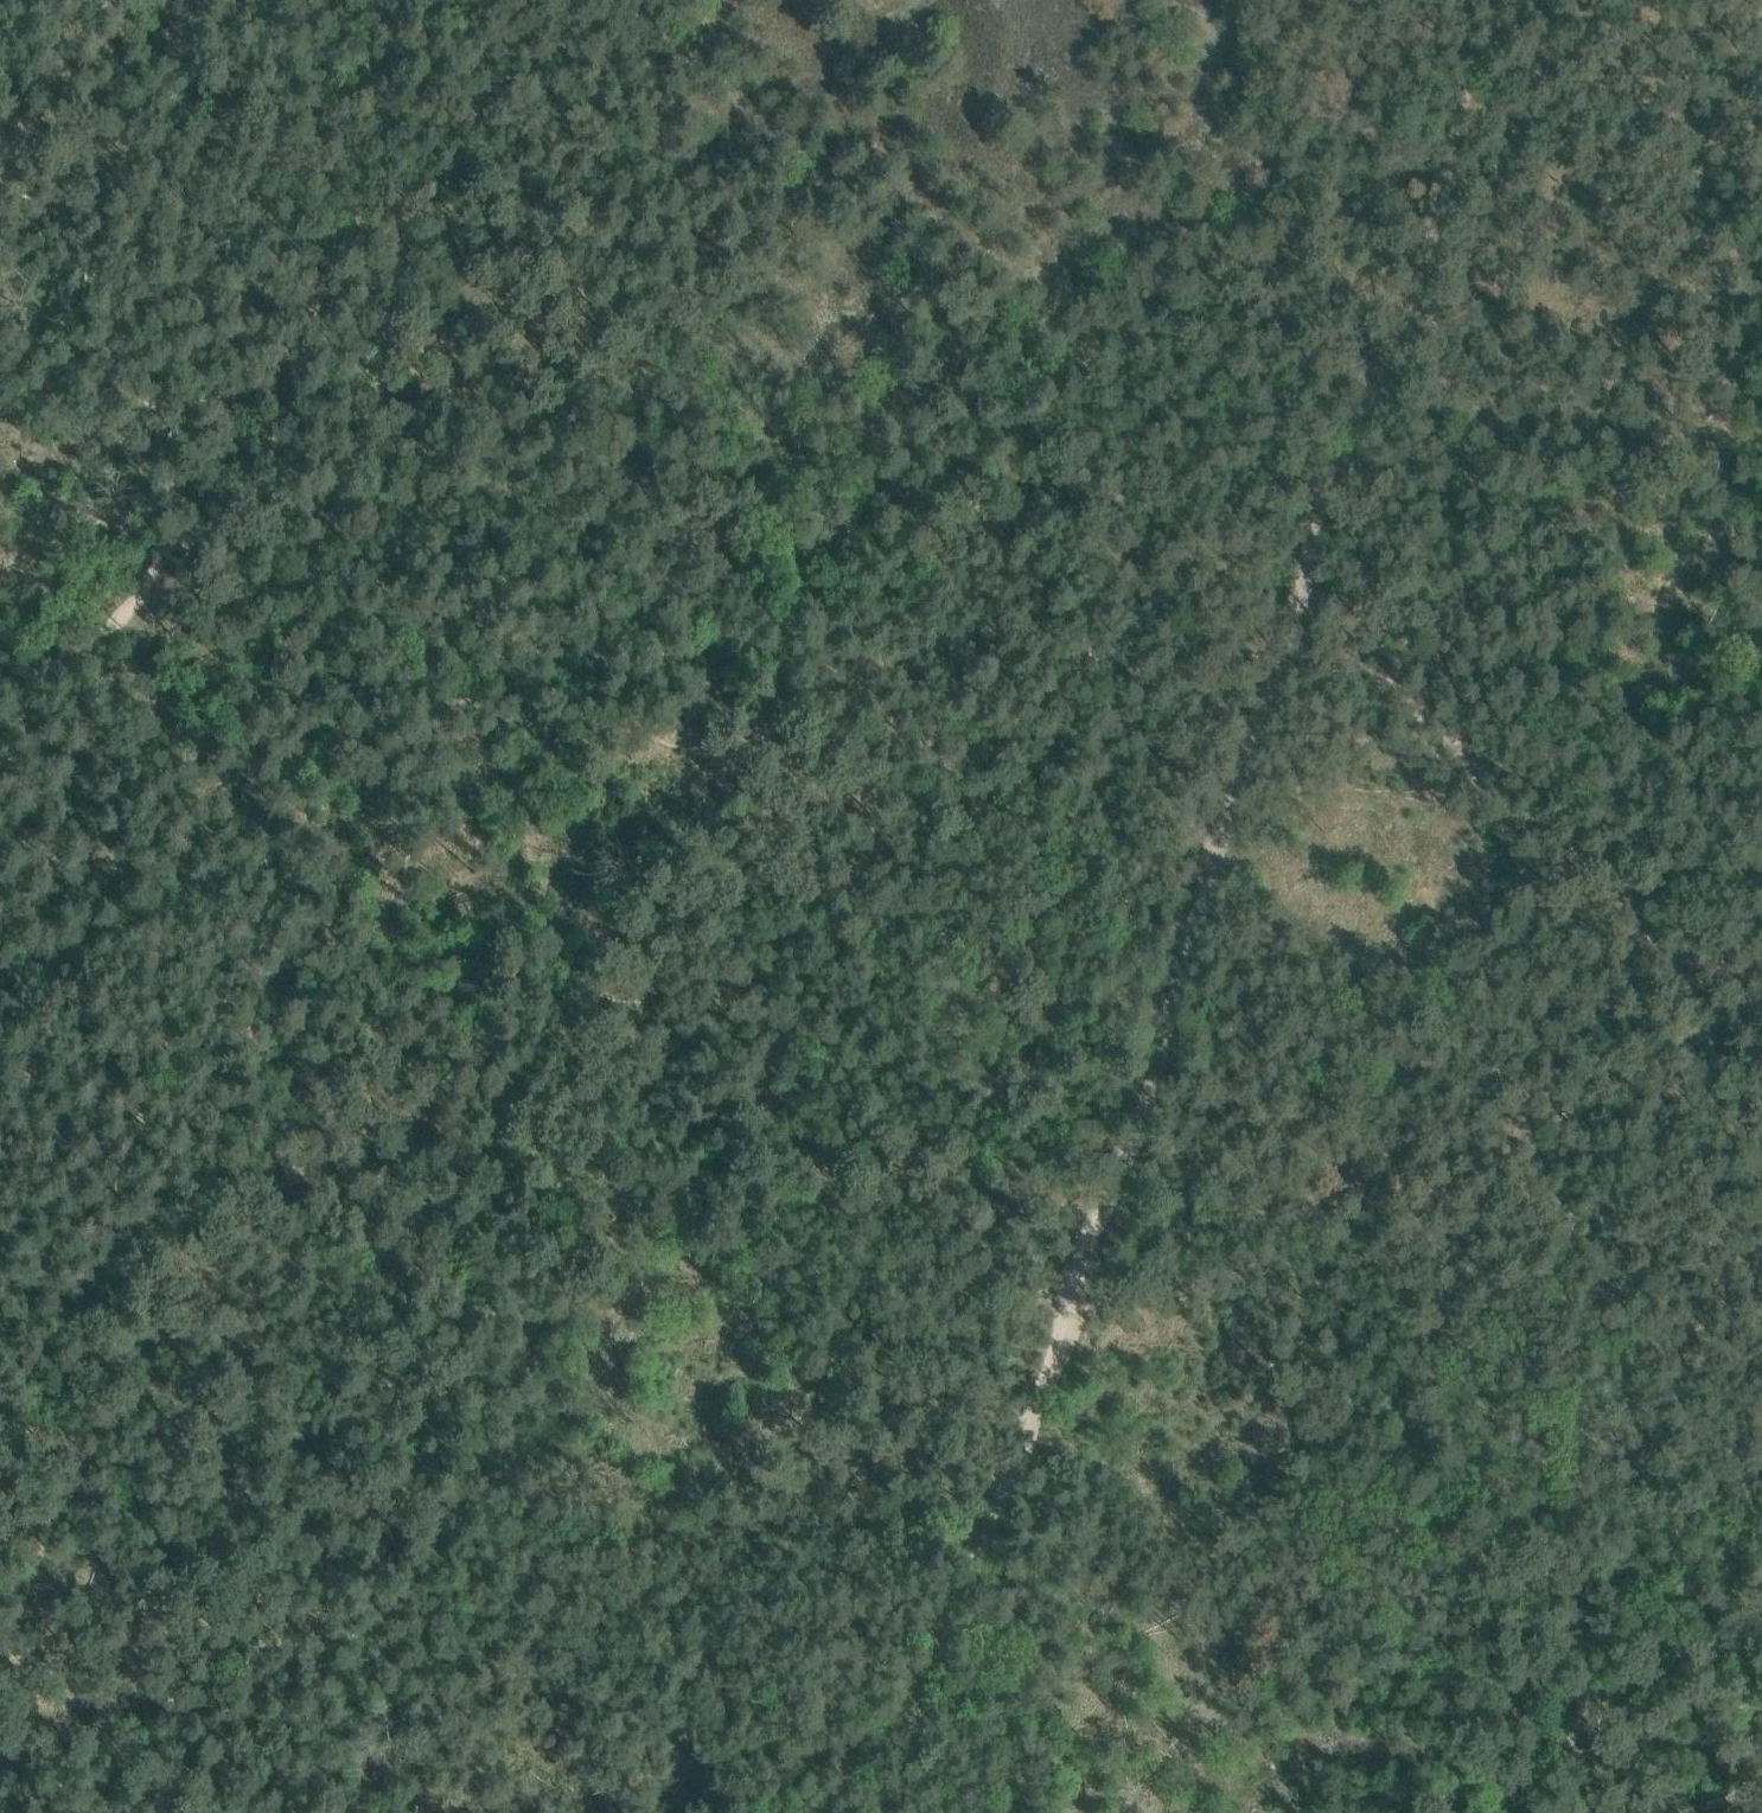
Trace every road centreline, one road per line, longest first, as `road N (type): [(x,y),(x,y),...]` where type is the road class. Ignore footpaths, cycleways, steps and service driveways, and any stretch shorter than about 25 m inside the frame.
road 1 (track): [(893,1812),(1198,850),(1278,668),(1494,0)]
road 2 (track): [(1761,1648),(1439,1812)]

